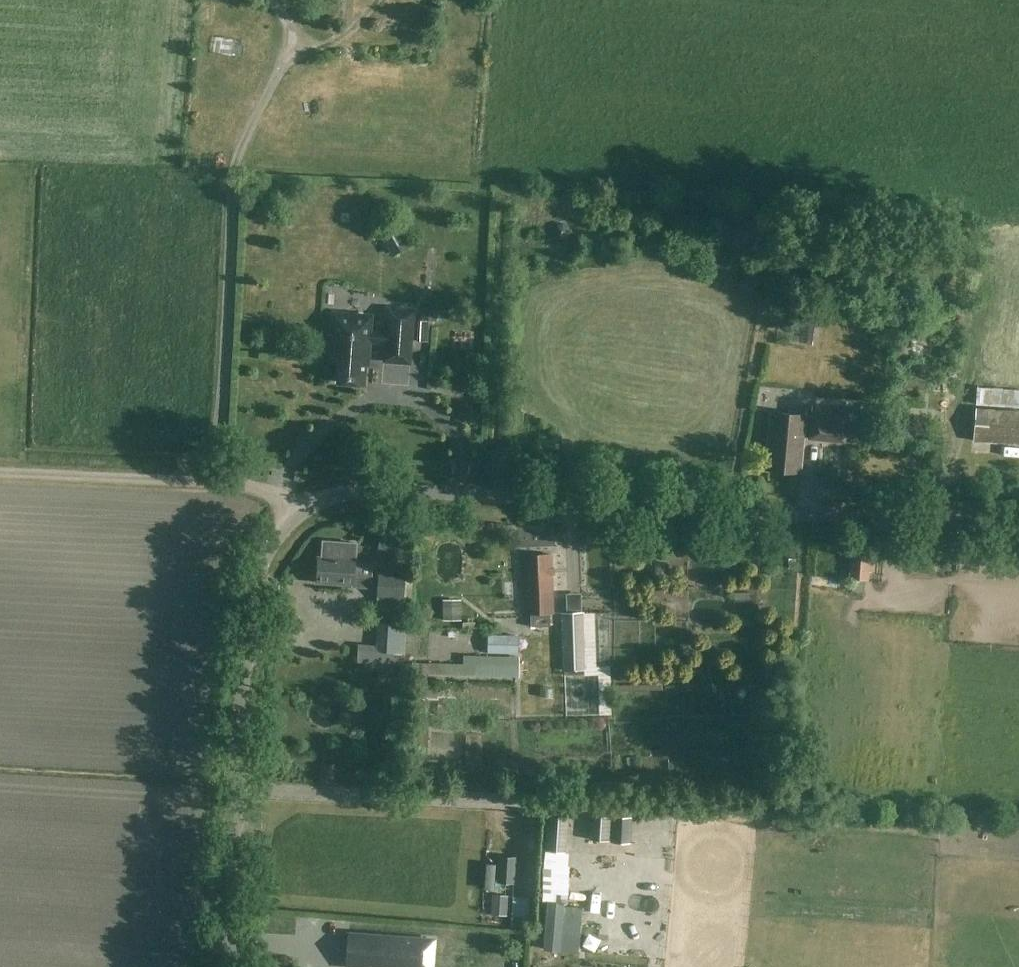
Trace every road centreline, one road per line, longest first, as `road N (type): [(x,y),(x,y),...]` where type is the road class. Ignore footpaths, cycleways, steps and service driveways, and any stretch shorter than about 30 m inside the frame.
road 1 (unclassified): [(1018,523),(384,489),(304,508),(276,538),(251,599),(224,966)]
road 2 (track): [(233,482),(220,458),(233,179),(293,49),(292,31),(272,0)]
road 3 (track): [(295,516),(280,496),(225,480),(0,469)]

